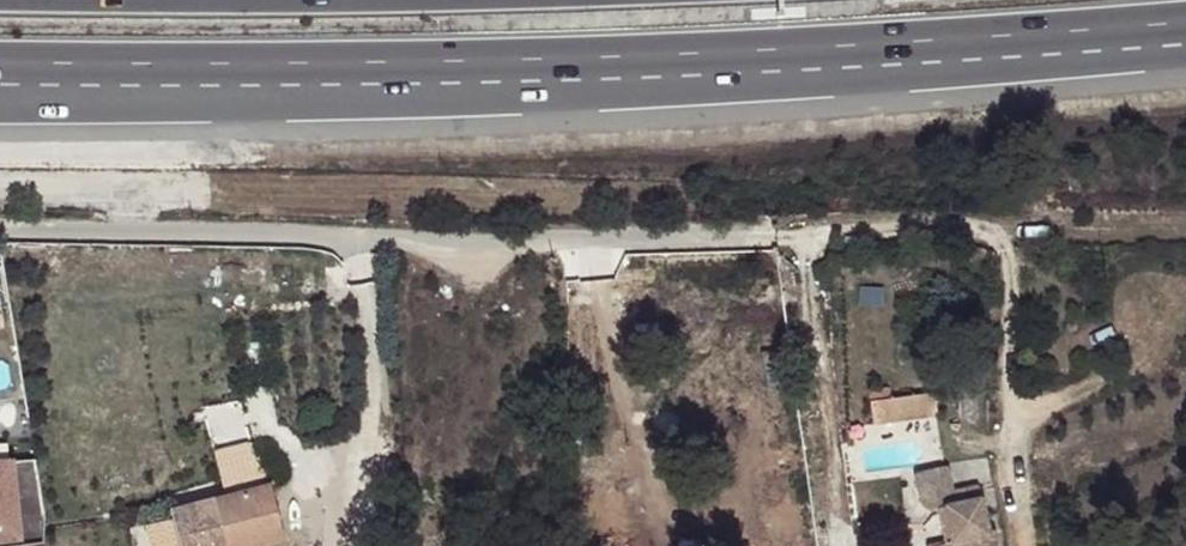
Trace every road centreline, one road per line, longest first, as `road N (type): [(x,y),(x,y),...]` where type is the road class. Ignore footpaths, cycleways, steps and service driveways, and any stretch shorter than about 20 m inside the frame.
road 1 (motorway): [(0,72),(684,65),(1185,32)]
road 2 (unclassified): [(1185,231),(1007,226),(454,243),(0,231)]

